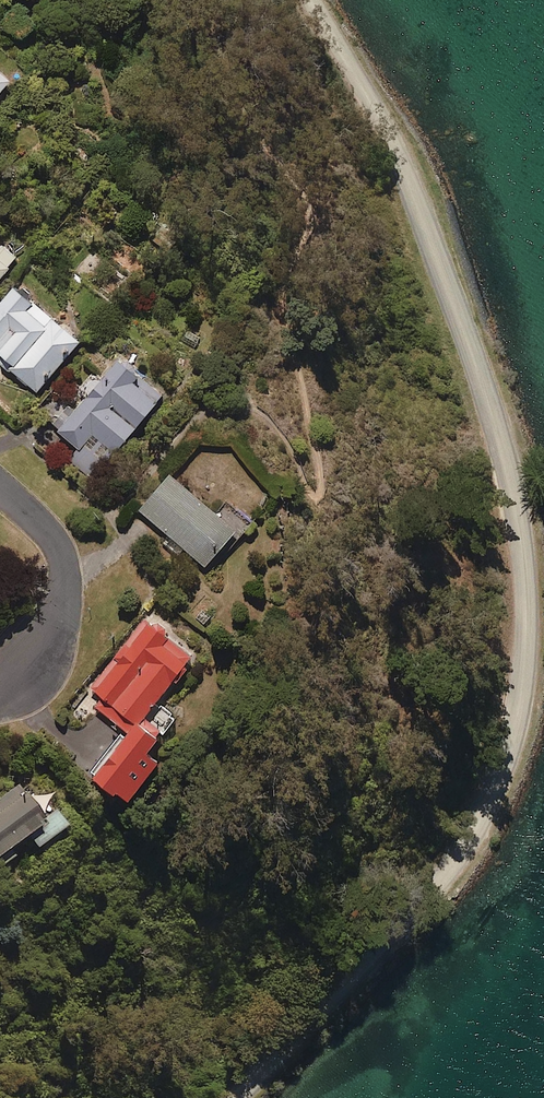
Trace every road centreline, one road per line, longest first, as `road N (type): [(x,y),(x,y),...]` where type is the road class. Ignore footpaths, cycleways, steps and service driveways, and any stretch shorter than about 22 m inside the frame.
road 1 (unclassified): [(234,1097),(367,959),(484,816),(514,725),(523,662),(526,595),(495,429),(416,191),(316,0)]
road 2 (residential): [(0,487),(56,541),(67,578),(48,629),(0,679)]

